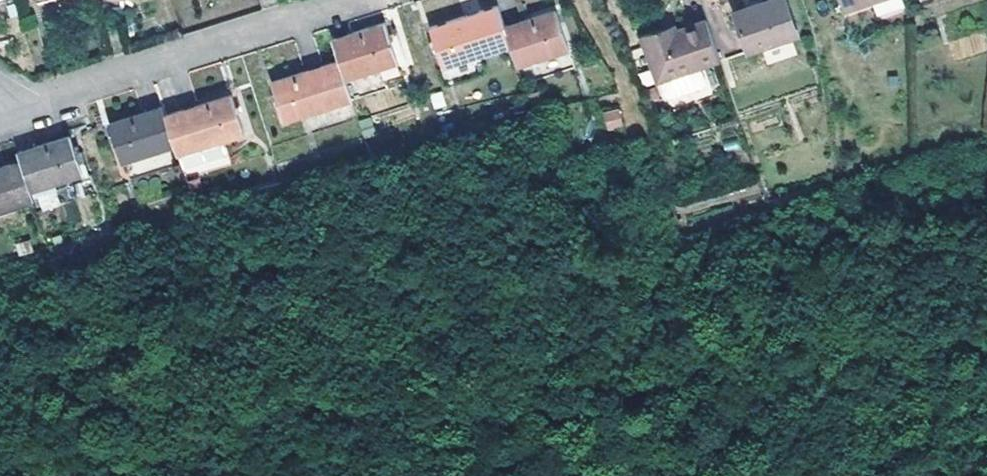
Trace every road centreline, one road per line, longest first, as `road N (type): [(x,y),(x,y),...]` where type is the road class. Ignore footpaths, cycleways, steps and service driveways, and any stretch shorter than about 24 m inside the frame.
road 1 (track): [(414,235),(306,258),(206,329),(37,414),(0,456)]
road 2 (residential): [(21,106),(368,0)]
road 3 (track): [(414,235),(649,189)]
road 4 (track): [(597,0),(649,189)]

